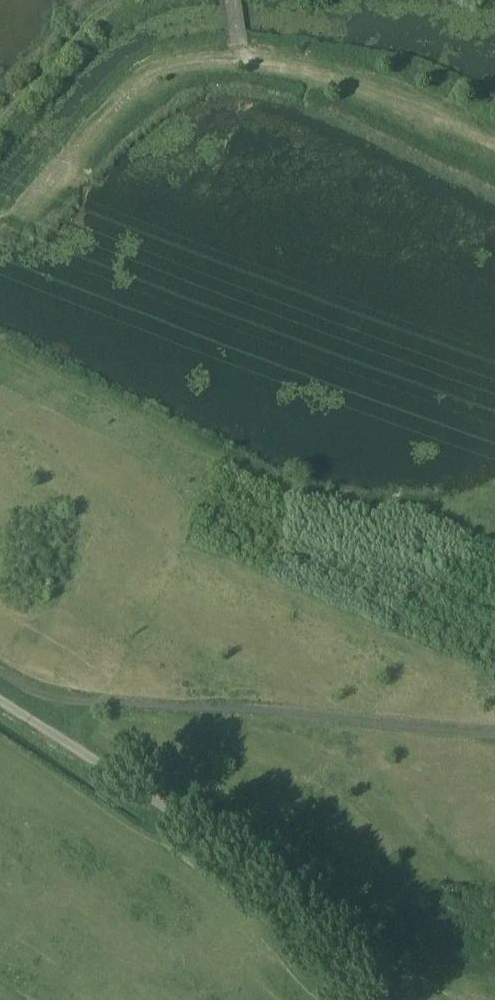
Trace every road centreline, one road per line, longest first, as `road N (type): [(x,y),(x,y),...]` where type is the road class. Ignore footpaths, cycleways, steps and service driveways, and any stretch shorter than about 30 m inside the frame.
road 1 (track): [(494,139),(301,72),(200,66),(149,75),(105,112),(29,205)]

